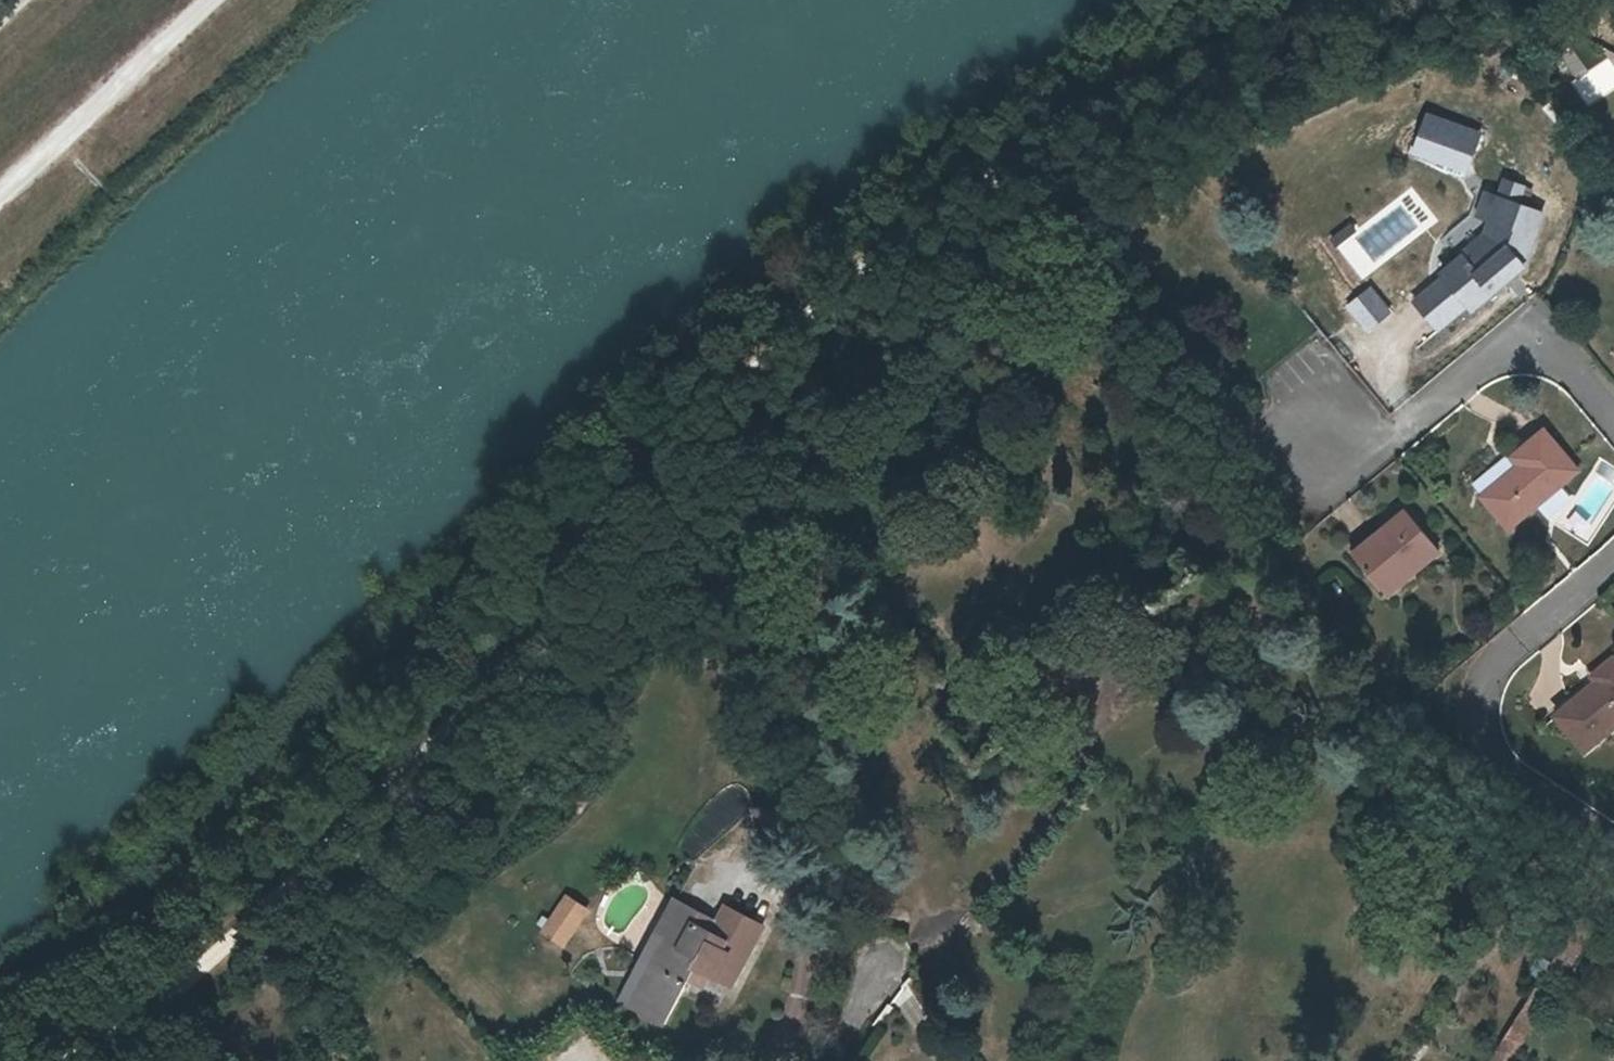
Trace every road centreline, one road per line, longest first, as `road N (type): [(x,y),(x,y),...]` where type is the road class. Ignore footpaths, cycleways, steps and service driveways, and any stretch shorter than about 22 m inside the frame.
road 1 (residential): [(1613,558),(1485,680),(1475,729),(1498,781),(1613,851)]
road 2 (residential): [(1307,505),(1480,363),(1519,350),(1556,361),(1613,425)]
road 3 (track): [(0,192),(208,0)]
road 4 (residential): [(828,1060),(849,1030),(852,964),(814,792)]

